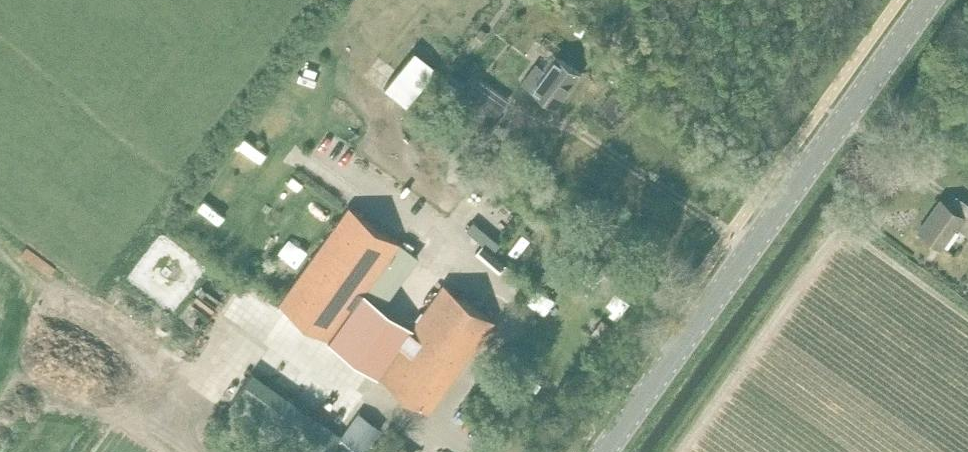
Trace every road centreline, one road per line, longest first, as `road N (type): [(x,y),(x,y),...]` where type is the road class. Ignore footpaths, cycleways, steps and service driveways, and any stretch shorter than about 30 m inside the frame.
road 1 (tertiary): [(606,451),(930,0)]

